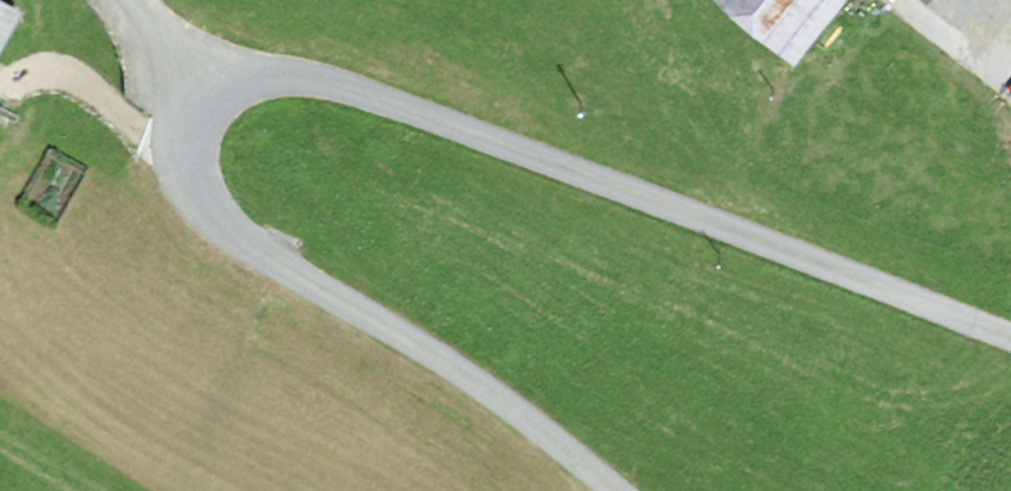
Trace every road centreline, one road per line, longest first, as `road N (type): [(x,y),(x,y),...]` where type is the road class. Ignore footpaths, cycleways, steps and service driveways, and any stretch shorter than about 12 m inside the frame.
road 1 (unclassified): [(614,490),(449,363),(204,212),(189,153),(216,106),(255,79),(315,81),(390,103),(1010,341)]
road 2 (track): [(216,106),(138,0)]

